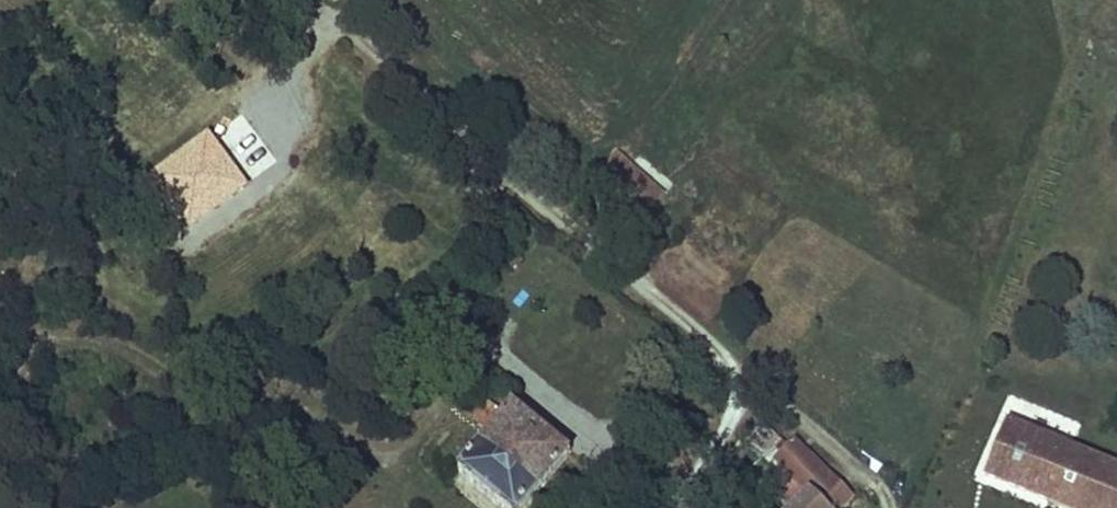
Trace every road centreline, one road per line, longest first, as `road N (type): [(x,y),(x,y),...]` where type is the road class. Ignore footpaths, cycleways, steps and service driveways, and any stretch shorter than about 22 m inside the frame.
road 1 (residential): [(341,23),(828,441),(874,485),(884,507)]
road 2 (track): [(732,362),(595,439),(213,97)]

